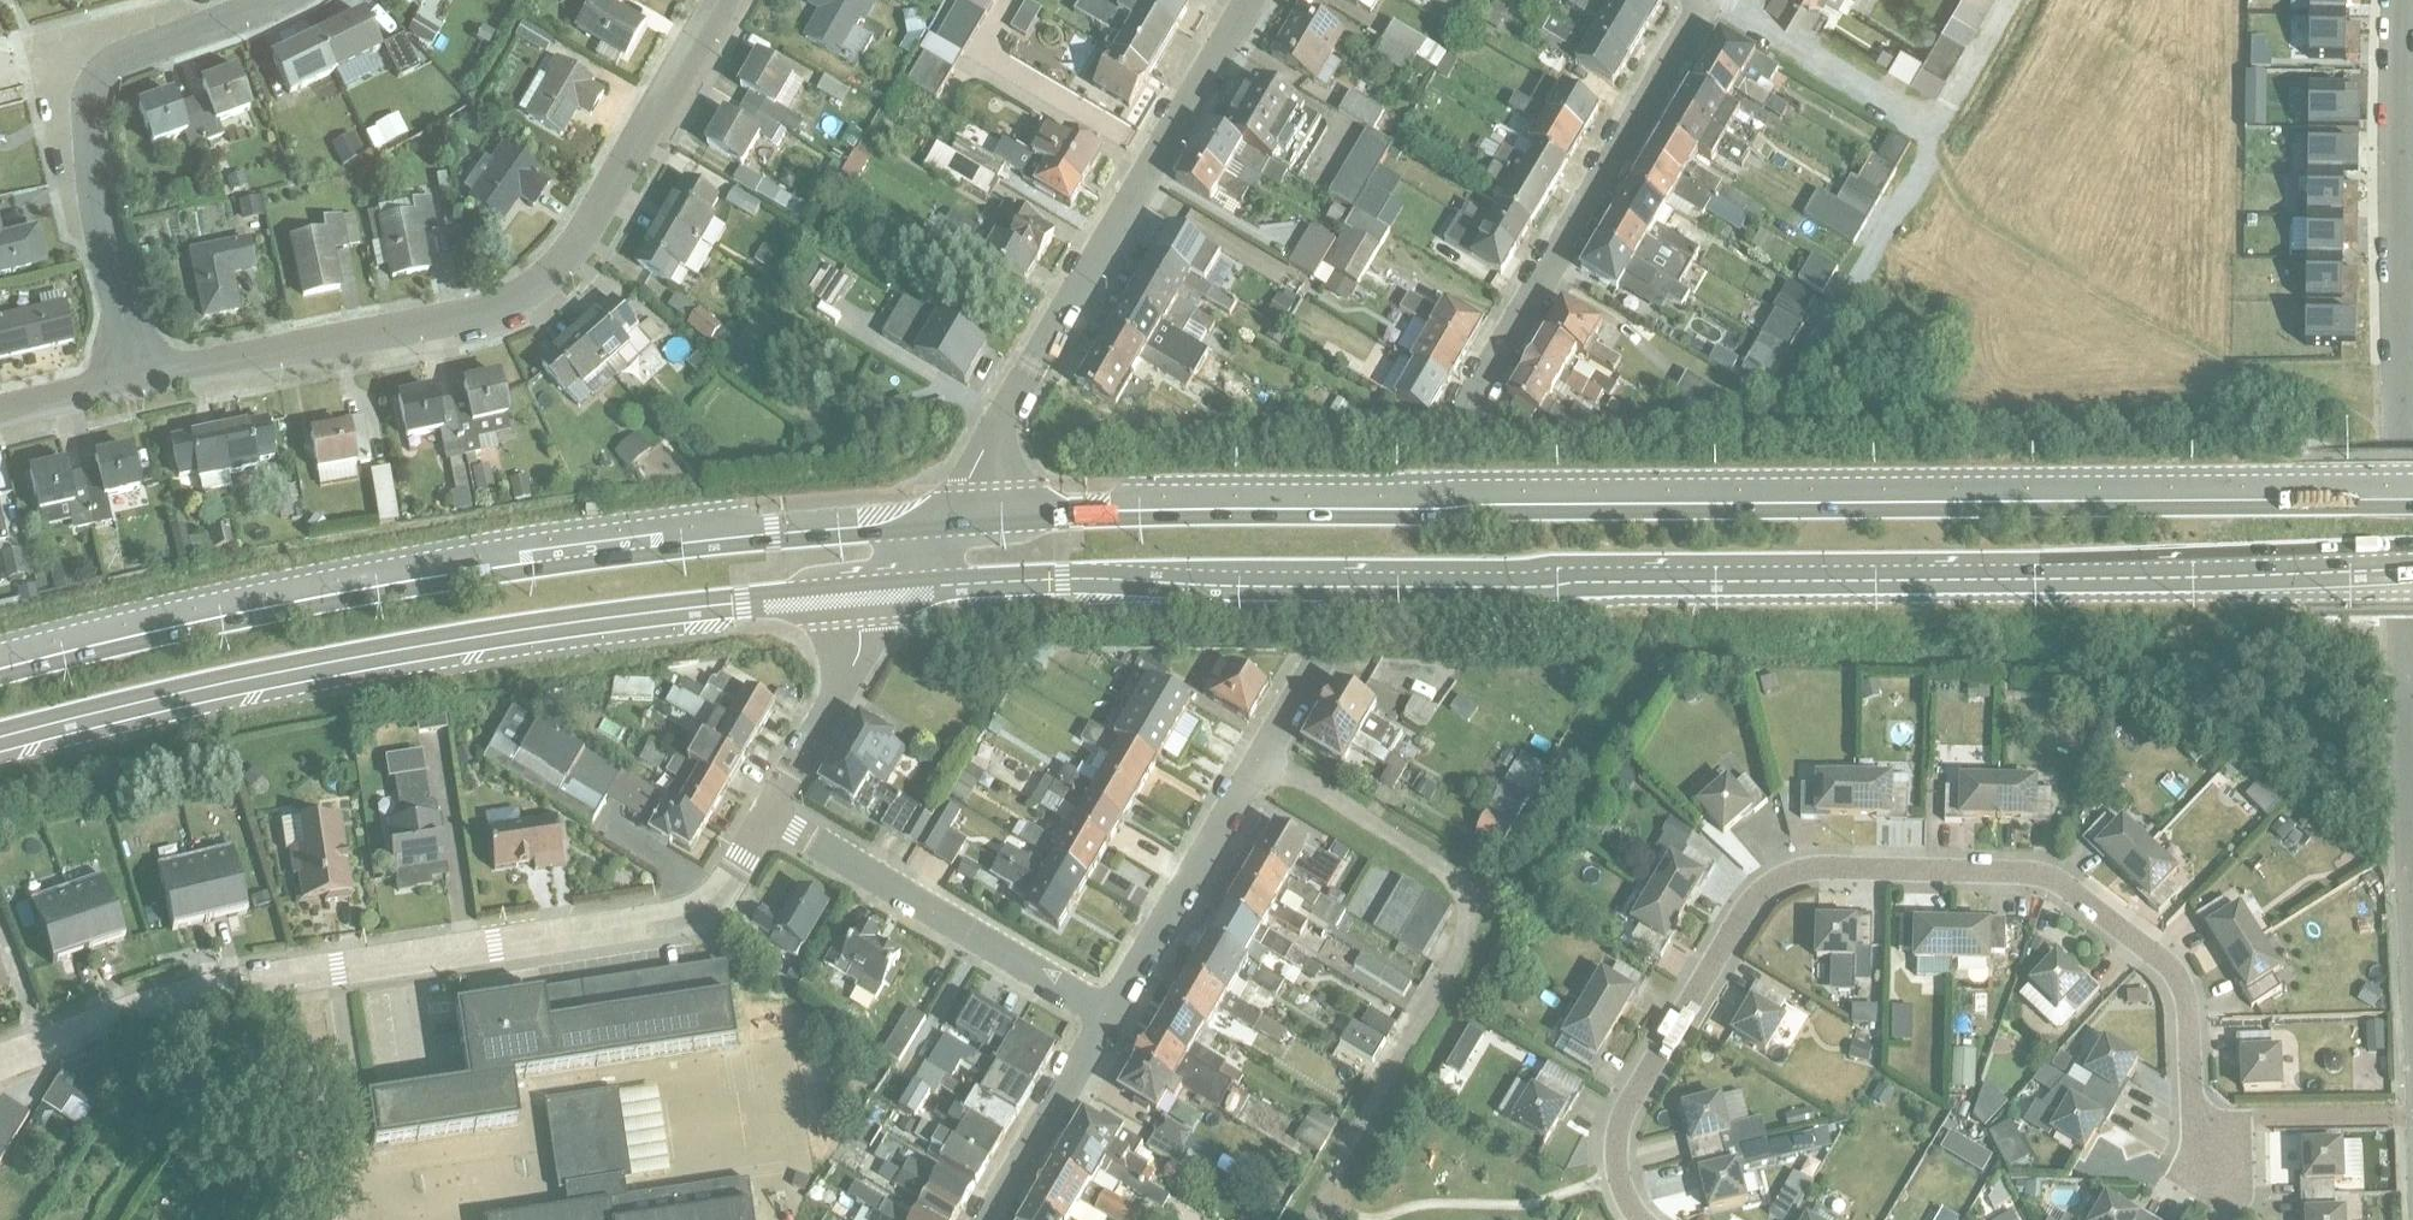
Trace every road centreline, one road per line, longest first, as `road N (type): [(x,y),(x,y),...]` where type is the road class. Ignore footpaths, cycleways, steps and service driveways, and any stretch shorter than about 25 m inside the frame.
road 1 (primary): [(904,588),(1135,580),(2412,584)]
road 2 (primary): [(2412,517),(1410,518),(945,528)]
road 3 (residential): [(1644,1219),(1618,1164),(1628,1107),(1757,893),(1815,867),(2049,876),(2161,956),(2181,980),(2190,1012),(2213,1196)]
road 4 (primary): [(945,528),(428,585),(0,677)]
road 5 (primary): [(0,739),(147,700),(437,643),(904,588)]
road 6 (residential): [(0,1062),(224,987),(698,911),(715,900),(767,816)]
road 7 (residential): [(716,0),(577,235),(531,281),(486,306),(126,377)]
road 8 (tertiary): [(2412,745),(2398,155),(2403,0)]
road 9 (unclassified): [(1263,760),(1478,889),(1483,915),(1306,1219)]
road 10 (residential): [(1250,0),(945,528)]
road 11 (residential): [(272,0),(115,58),(85,113),(126,377)]
road 12 (residential): [(1707,0),(1457,427)]
road 13 (residential): [(767,816),(1110,1013)]
road 14 (residential): [(1110,1013),(1263,760)]
road 15 (residential): [(767,816),(904,588)]
road 16 (unclassified): [(1938,125),(1814,350)]
road 17 (unclassified): [(1938,125),(1720,0)]
road 18 (residential): [(988,1219),(1110,1013)]
road 19 (unclassified): [(2012,0),(1938,125)]
road 20 (residential): [(126,377),(0,406)]

